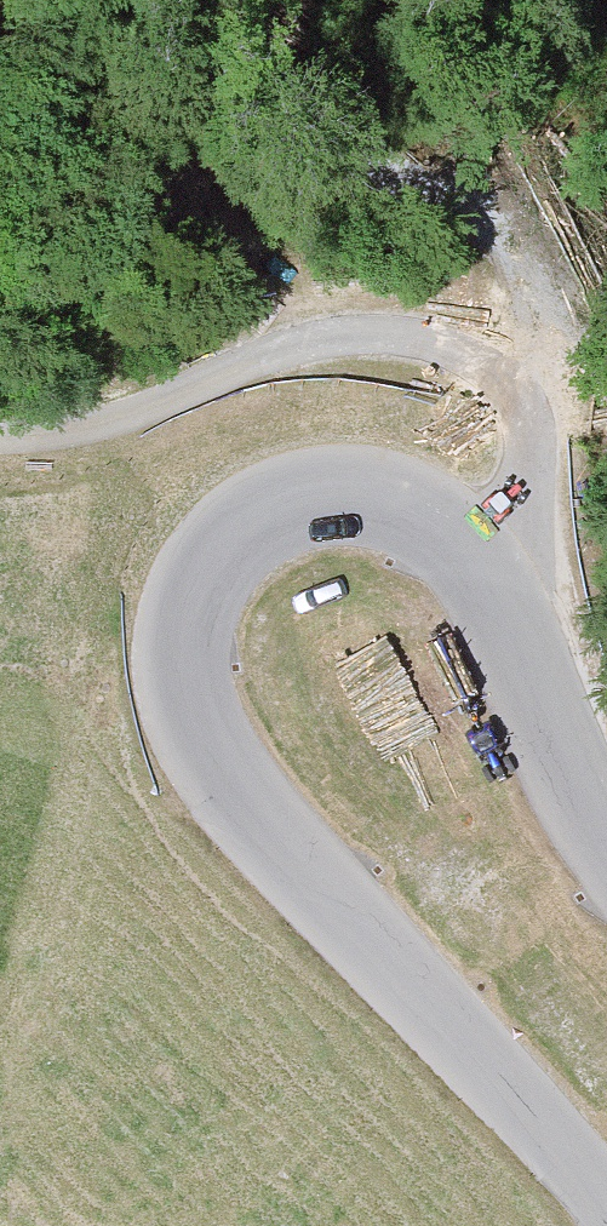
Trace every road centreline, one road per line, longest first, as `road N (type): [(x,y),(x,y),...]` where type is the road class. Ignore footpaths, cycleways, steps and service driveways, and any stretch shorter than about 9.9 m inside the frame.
road 1 (unclassified): [(606,1202),(235,783),(193,712),(184,677),(194,604),(214,568),(273,514),(313,501),(391,507),(453,540),(481,567)]
road 2 (residential): [(481,567),(521,510),(534,451),(527,412),(480,364),(418,339),(379,335),(296,347),(129,414),(0,436)]
road 3 (unclassified): [(481,567),(518,633),(606,843)]

